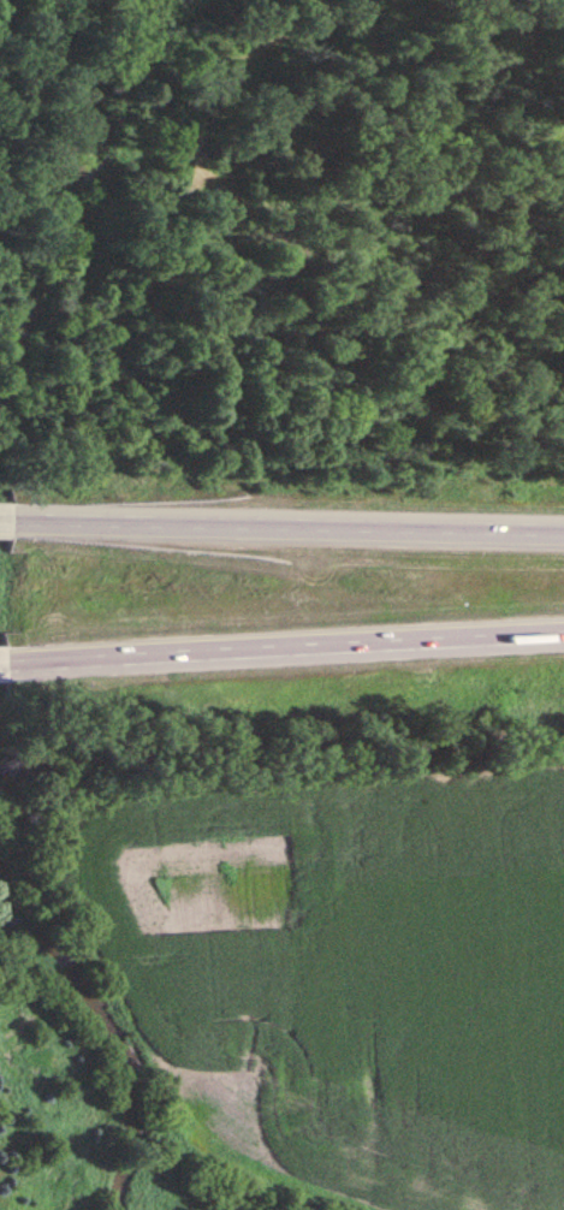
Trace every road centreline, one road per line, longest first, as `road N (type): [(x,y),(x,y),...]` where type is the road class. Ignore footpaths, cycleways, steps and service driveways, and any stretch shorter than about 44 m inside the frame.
road 1 (motorway): [(0,660),(563,632)]
road 2 (motorway): [(563,535),(0,521)]

